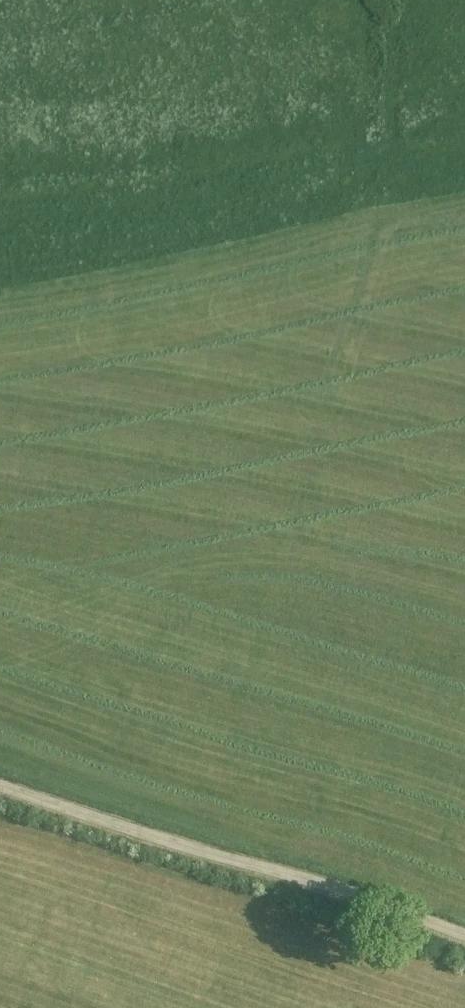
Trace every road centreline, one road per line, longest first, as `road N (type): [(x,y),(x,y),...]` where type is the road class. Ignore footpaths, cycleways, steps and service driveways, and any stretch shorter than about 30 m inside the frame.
road 1 (track): [(464,941),(0,789)]

